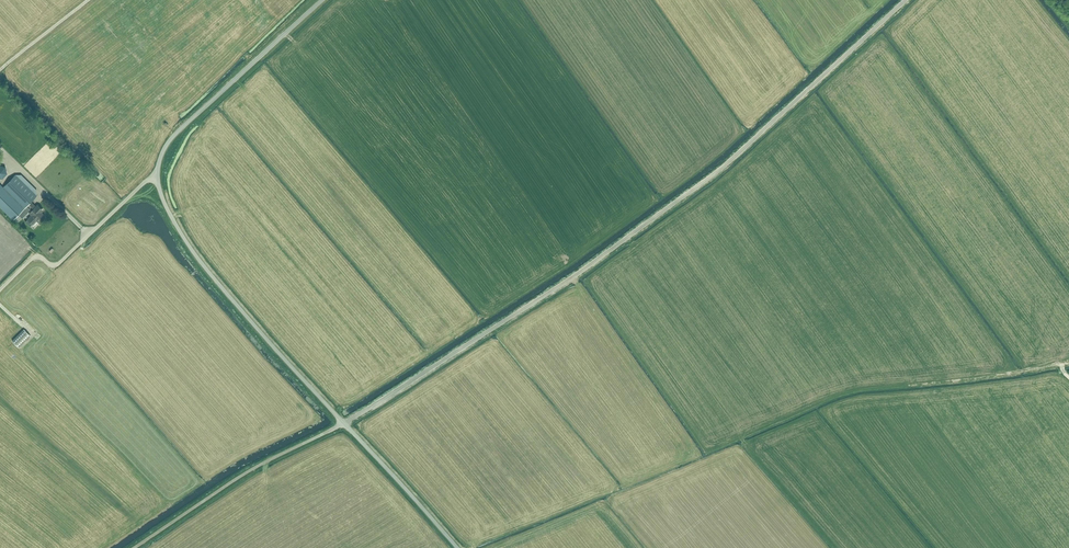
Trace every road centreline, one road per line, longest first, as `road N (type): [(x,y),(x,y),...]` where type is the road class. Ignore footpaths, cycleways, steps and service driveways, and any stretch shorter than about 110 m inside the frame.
road 1 (unclassified): [(343,423),(533,305),(684,197),(907,0)]
road 2 (unclassified): [(343,423),(200,261),(157,175)]
road 3 (unclassified): [(133,547),(248,471),(343,423)]
road 4 (unclassified): [(157,175),(176,133),(318,0)]
road 5 (unclassified): [(0,290),(34,257),(57,265),(157,175)]
road 6 (unclassified): [(458,547),(343,423)]

